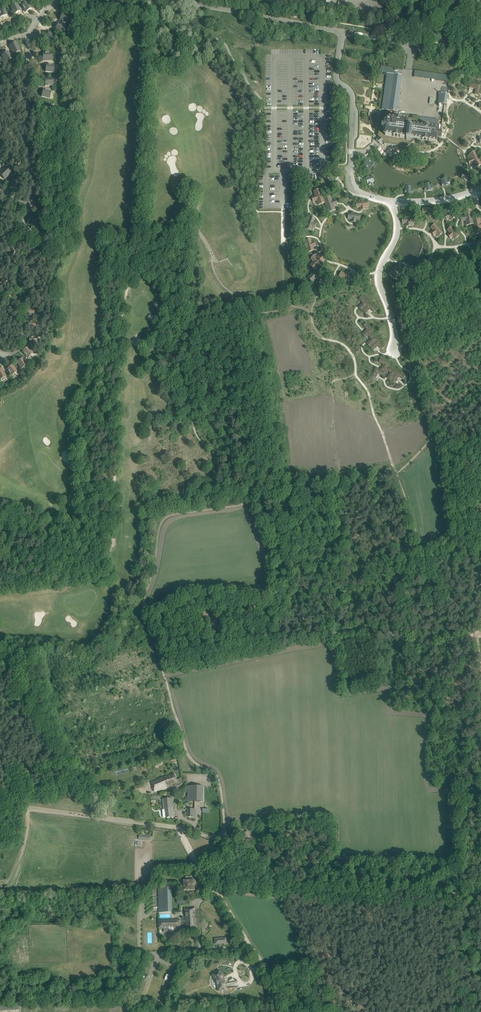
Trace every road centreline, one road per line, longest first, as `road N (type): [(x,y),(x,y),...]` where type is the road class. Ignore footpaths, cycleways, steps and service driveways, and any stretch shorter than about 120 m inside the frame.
road 1 (unclassified): [(203,834),(0,805)]
road 2 (residential): [(3,357),(23,339),(18,272),(47,231),(45,217),(31,206)]
road 3 (unclassified): [(177,0),(344,32)]
road 4 (residential): [(31,206),(28,37)]
road 5 (track): [(312,895),(373,888),(480,895)]
road 6 (residential): [(392,201),(397,236),(380,282),(395,348)]
road 7 (track): [(217,894),(291,1011)]
road 8 (unclassified): [(344,32),(480,56)]
road 9 (track): [(312,895),(259,857),(203,834)]

